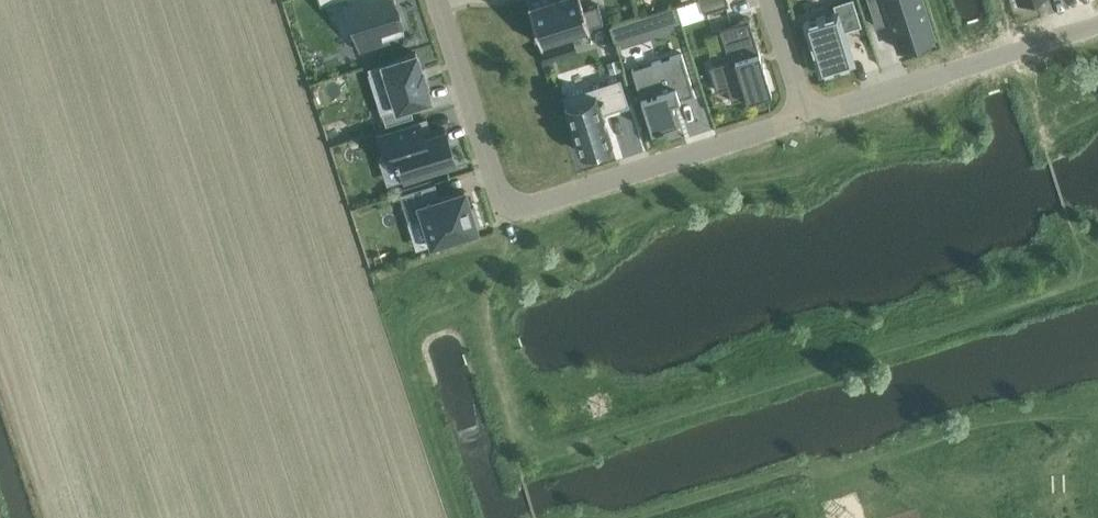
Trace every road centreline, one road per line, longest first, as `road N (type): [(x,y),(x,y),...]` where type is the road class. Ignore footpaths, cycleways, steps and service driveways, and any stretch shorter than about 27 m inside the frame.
road 1 (residential): [(800,110),(779,125),(559,196),(520,194),(494,179),(435,0)]
road 2 (unclassified): [(1097,23),(824,111),(800,110)]

